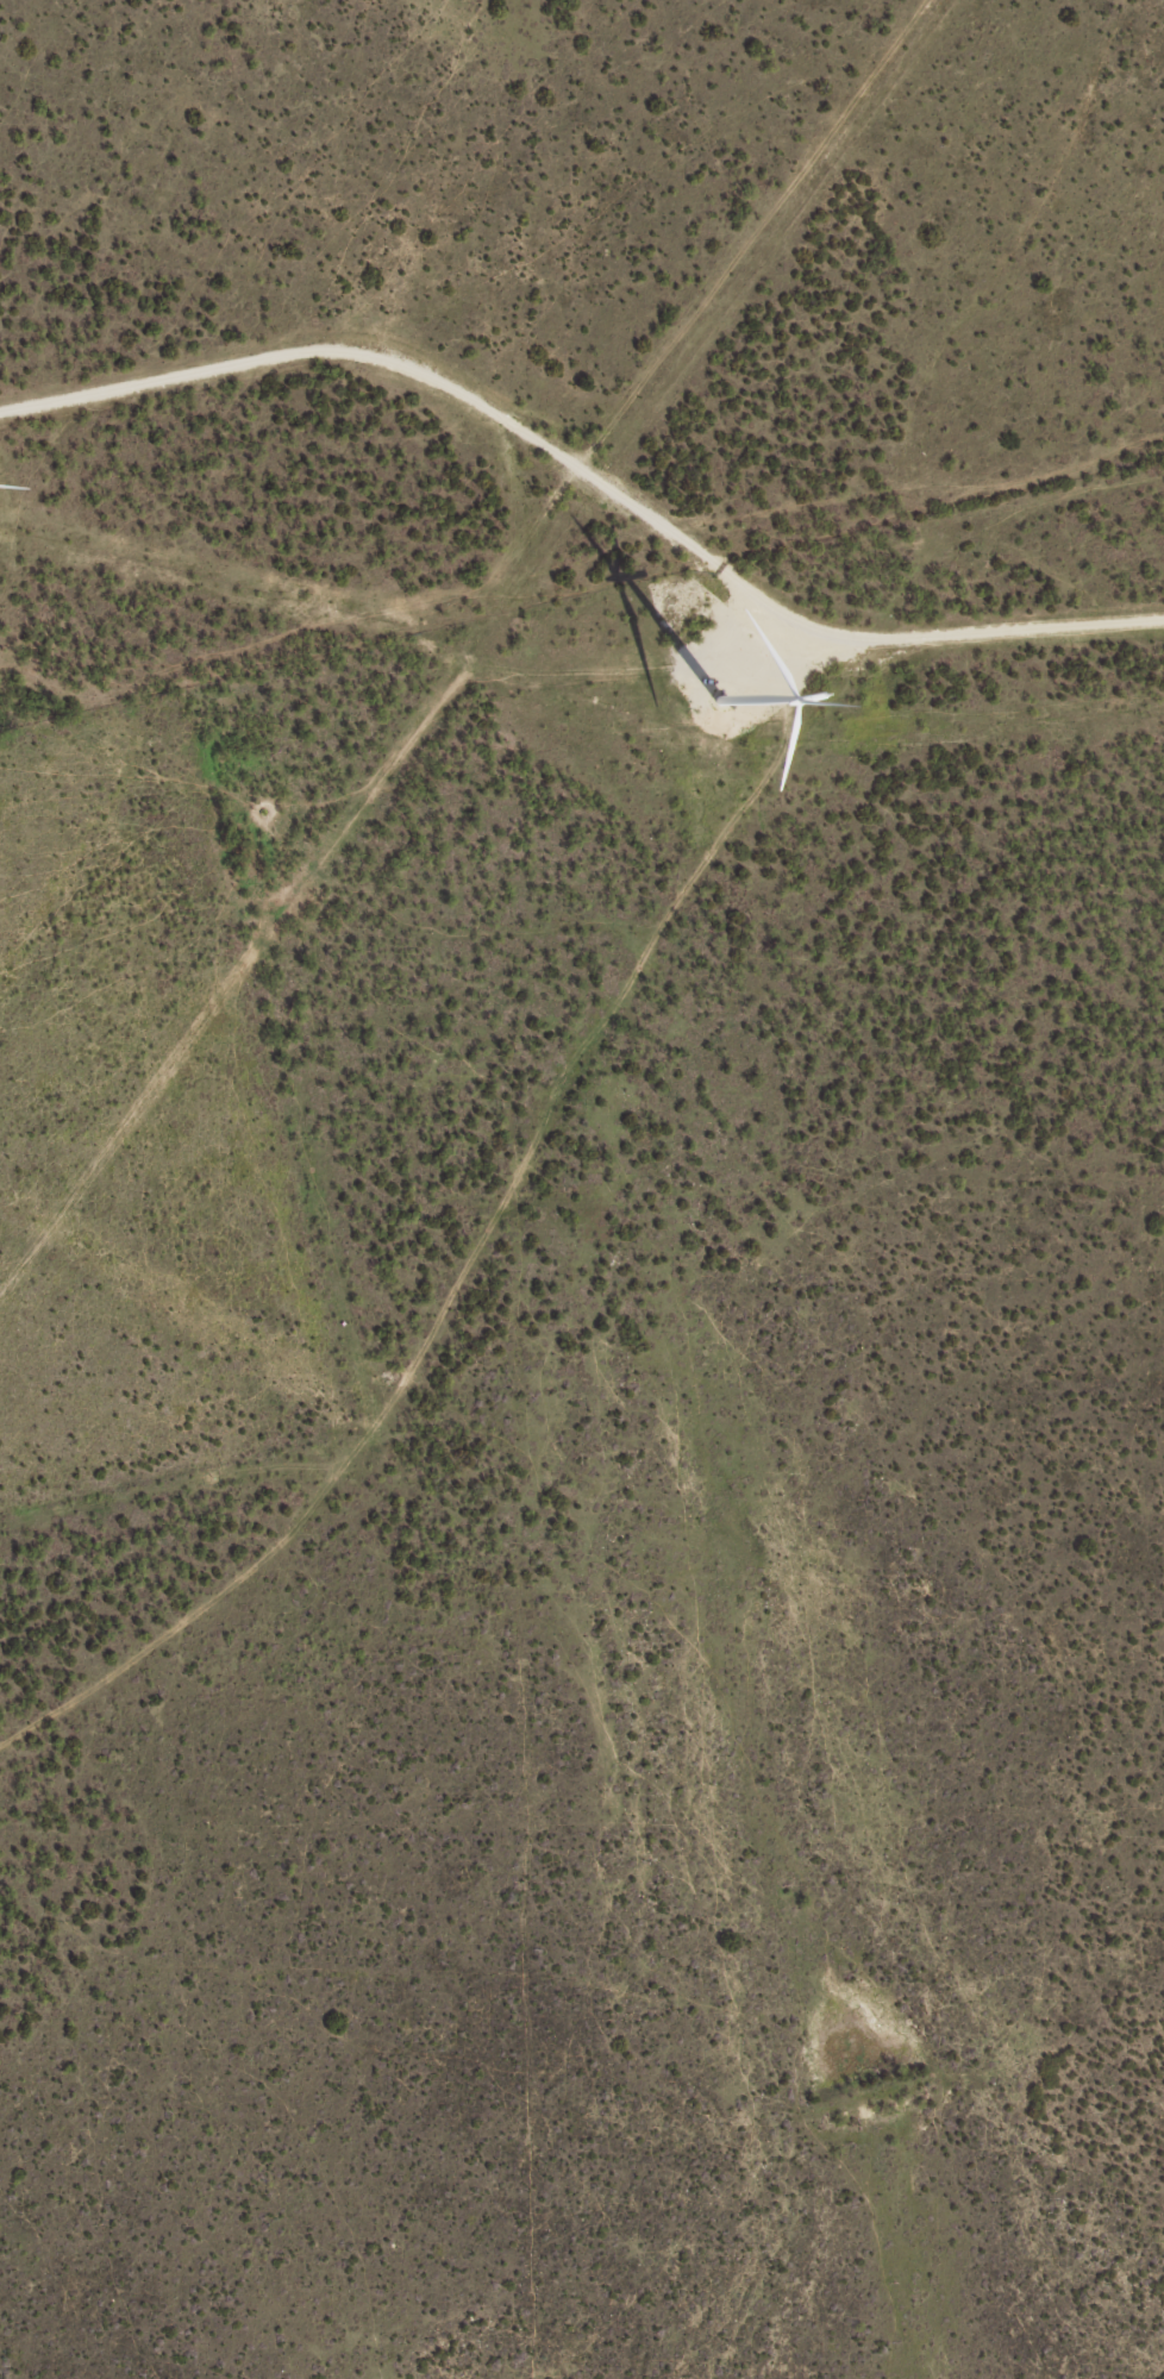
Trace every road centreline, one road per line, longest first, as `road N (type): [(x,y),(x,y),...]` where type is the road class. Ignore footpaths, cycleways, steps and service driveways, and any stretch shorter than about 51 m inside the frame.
road 1 (track): [(0,1867),(145,1710),(373,1554),(487,1284),(905,700),(958,556),(964,376),(1146,0)]

